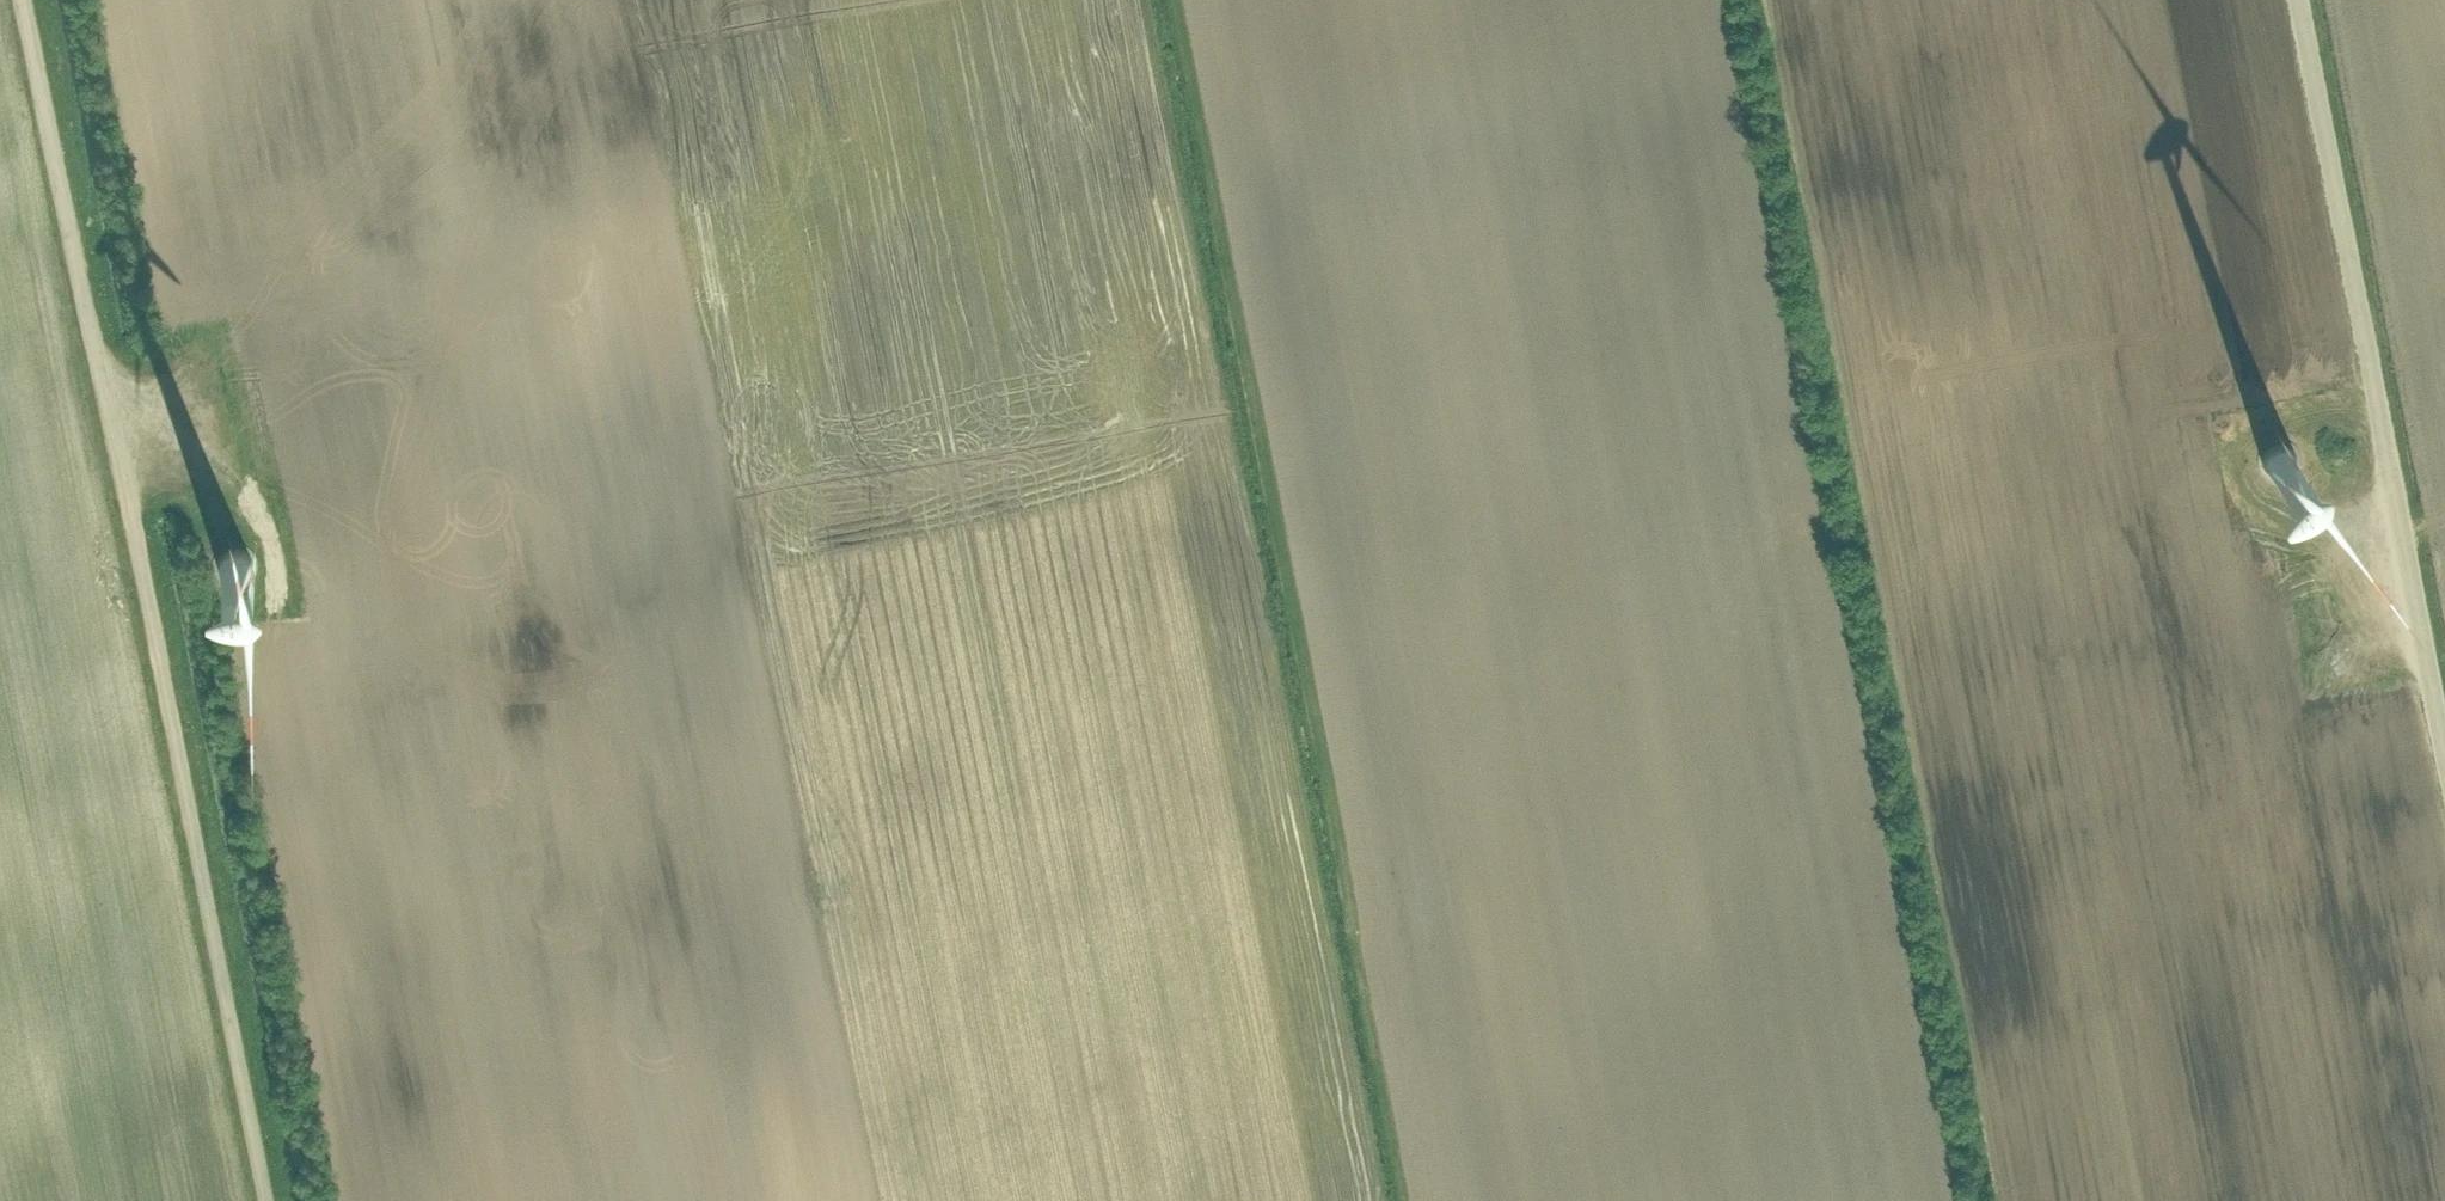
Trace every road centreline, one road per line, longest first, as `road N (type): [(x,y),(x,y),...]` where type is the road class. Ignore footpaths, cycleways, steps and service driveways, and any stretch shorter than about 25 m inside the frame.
road 1 (track): [(28,0),(272,1200)]
road 2 (track): [(2444,784),(2294,0)]

